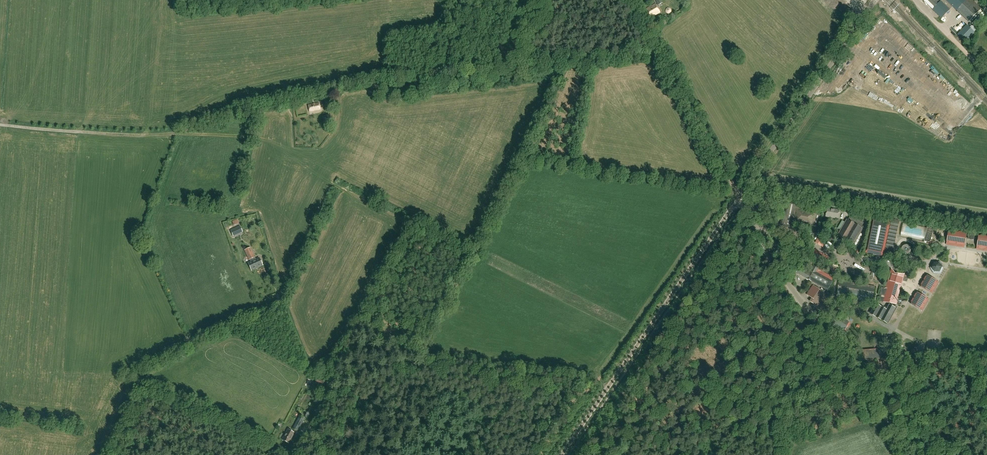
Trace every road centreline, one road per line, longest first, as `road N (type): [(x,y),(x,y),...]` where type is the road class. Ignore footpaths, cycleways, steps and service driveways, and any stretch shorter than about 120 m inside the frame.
road 1 (tertiary): [(561,454),(741,196)]
road 2 (unclassified): [(914,454),(766,248),(741,196)]
road 3 (tertiary): [(741,196),(875,0)]
road 4 (track): [(273,274),(308,364),(330,383),(295,454)]
road 5 (track): [(741,196),(659,54)]

